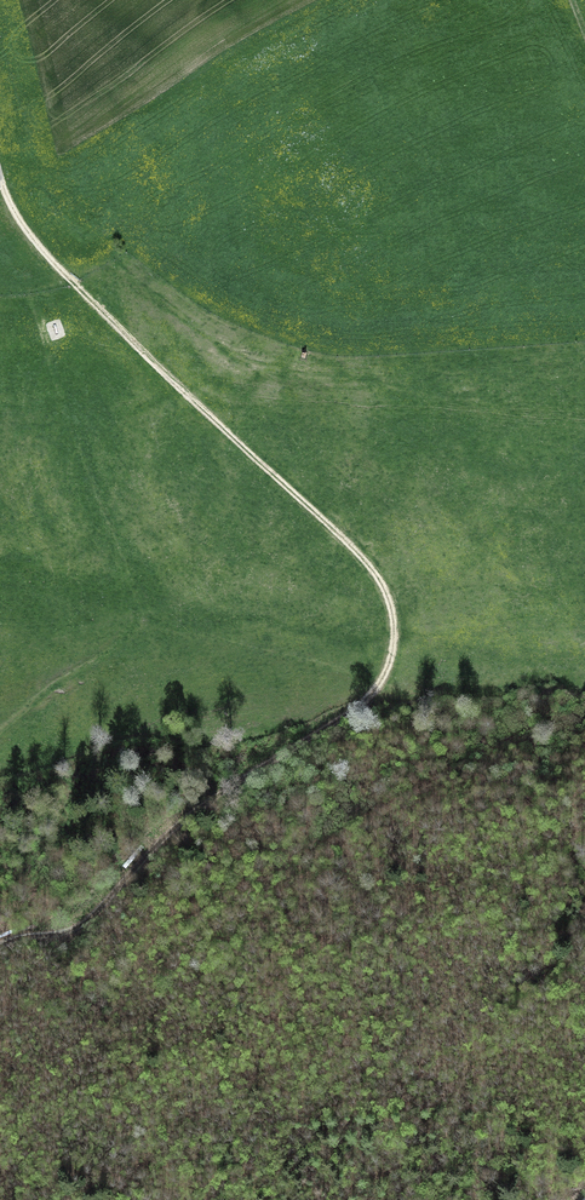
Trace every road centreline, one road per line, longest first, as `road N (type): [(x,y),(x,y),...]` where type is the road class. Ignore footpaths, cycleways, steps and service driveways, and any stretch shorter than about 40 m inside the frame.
road 1 (track): [(0,944),(68,931),(89,918),(181,821),(365,701),(387,671),(394,639),(390,606),(371,568),(55,265),(19,219),(0,178)]
road 2 (track): [(0,733),(41,693),(104,655),(284,484)]

